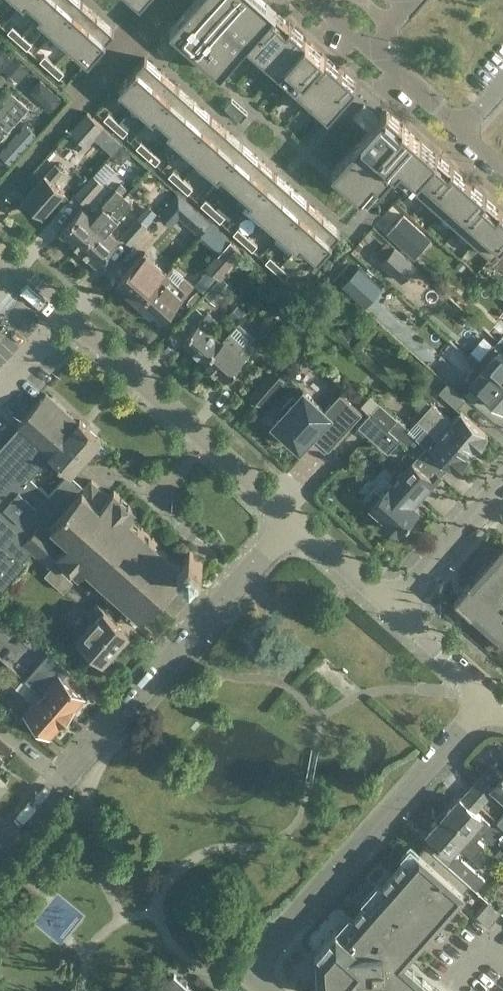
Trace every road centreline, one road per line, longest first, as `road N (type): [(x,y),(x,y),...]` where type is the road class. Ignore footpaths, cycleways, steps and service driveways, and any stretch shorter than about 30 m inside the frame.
road 1 (residential): [(0,255),(299,522)]
road 2 (residential): [(495,698),(258,957),(254,976),(270,990)]
road 3 (residential): [(59,780),(299,522)]
road 4 (residential): [(313,0),(463,131)]
road 5 (residential): [(394,608),(502,481)]
road 6 (residential): [(394,608),(495,698)]
road 7 (residential): [(299,522),(394,608)]

